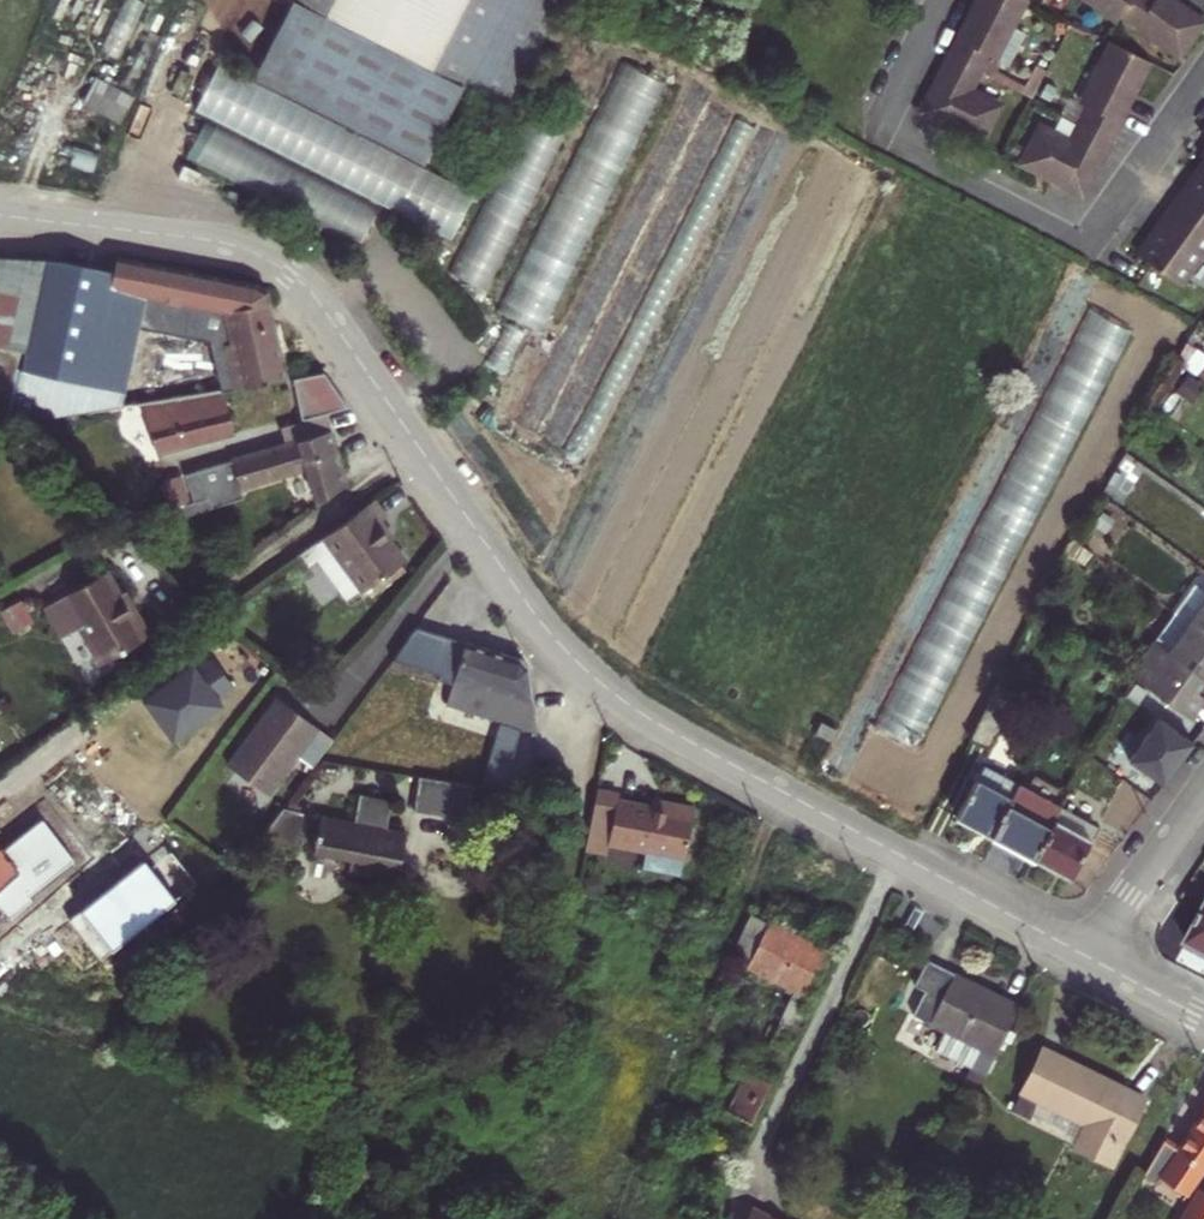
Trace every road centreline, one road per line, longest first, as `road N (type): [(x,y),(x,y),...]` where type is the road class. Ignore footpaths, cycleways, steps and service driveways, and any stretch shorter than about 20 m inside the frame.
road 1 (residential): [(1086,957),(668,731),(574,661),(523,602),(337,328),(297,282),(206,246),(0,215)]
road 2 (residential): [(945,0),(877,137),(1087,244)]
road 3 (residential): [(1087,244),(1203,76)]
road 4 (residential): [(1086,957),(1203,792)]
road 5 (residential): [(1203,1018),(1086,957)]

